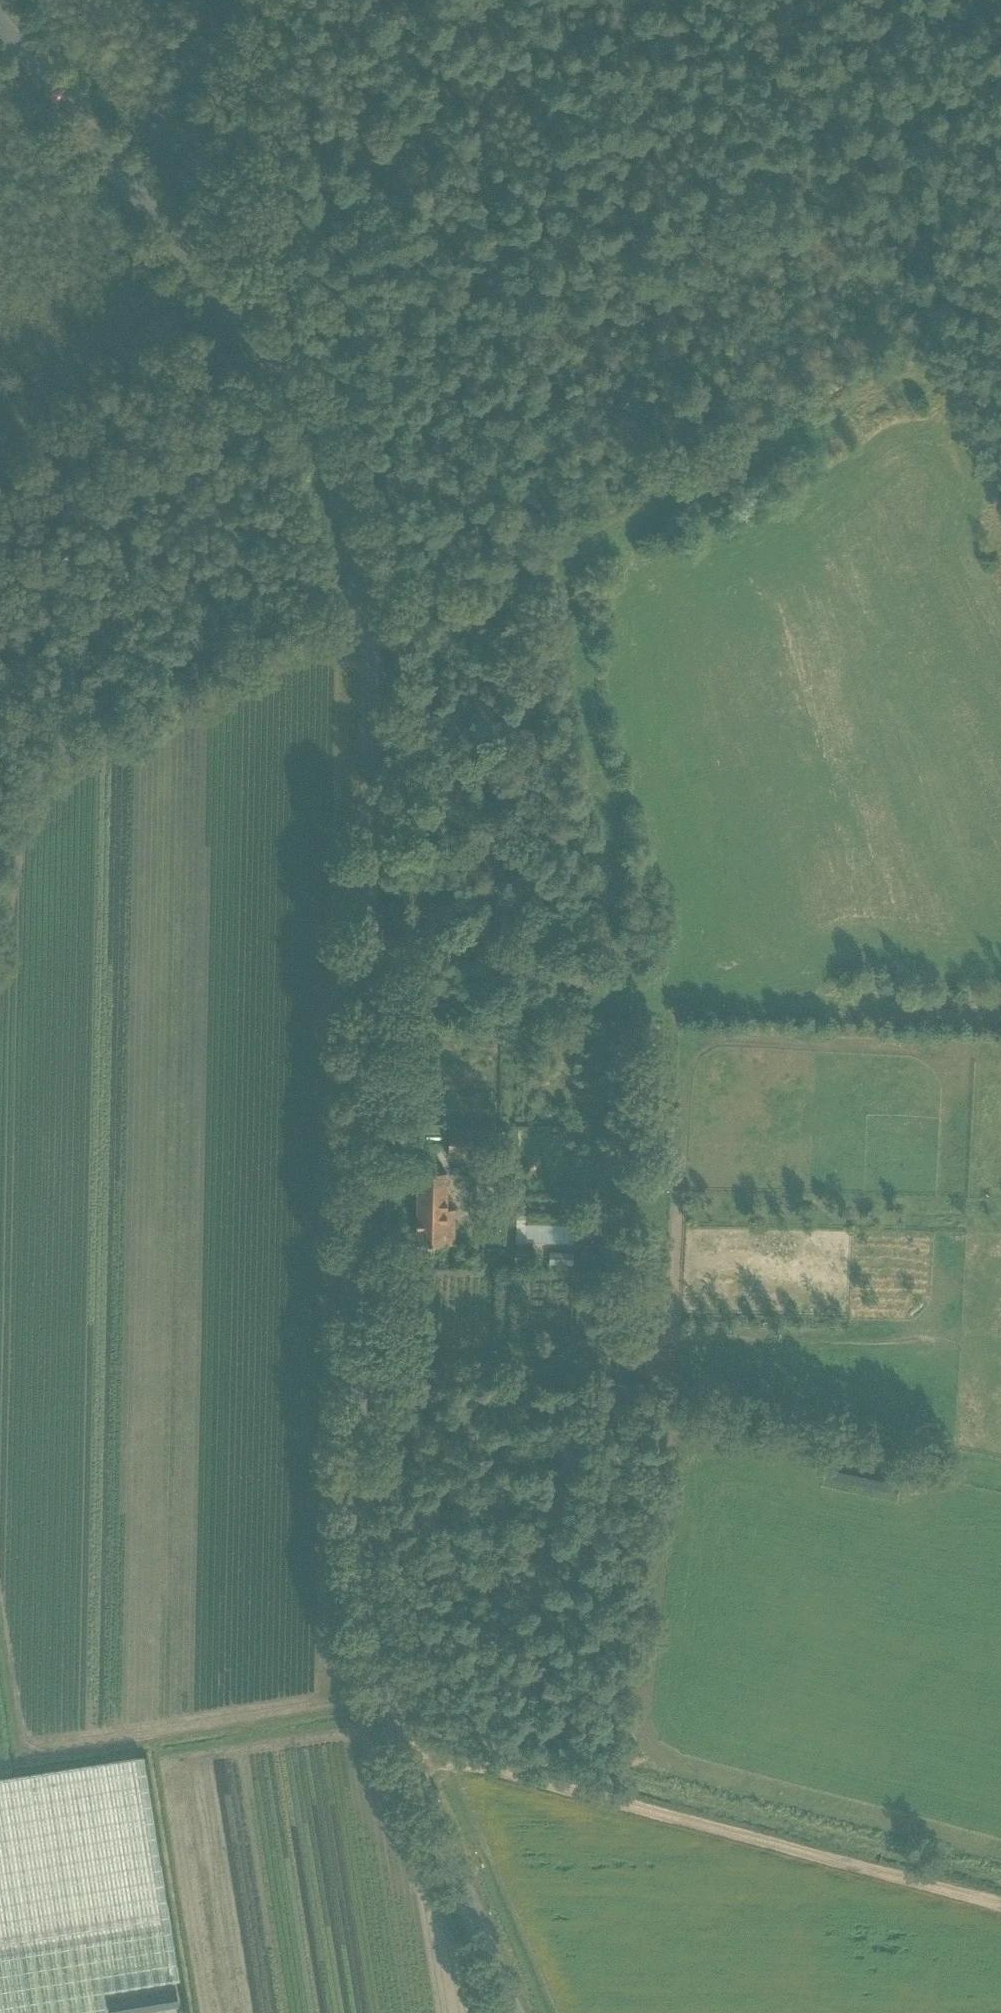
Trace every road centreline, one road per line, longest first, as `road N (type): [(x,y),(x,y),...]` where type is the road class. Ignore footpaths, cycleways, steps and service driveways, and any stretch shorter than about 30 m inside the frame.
road 1 (unclassified): [(514,2012),(366,1638),(355,1544),(371,855),(362,596),(344,503),(218,293),(0,16)]

